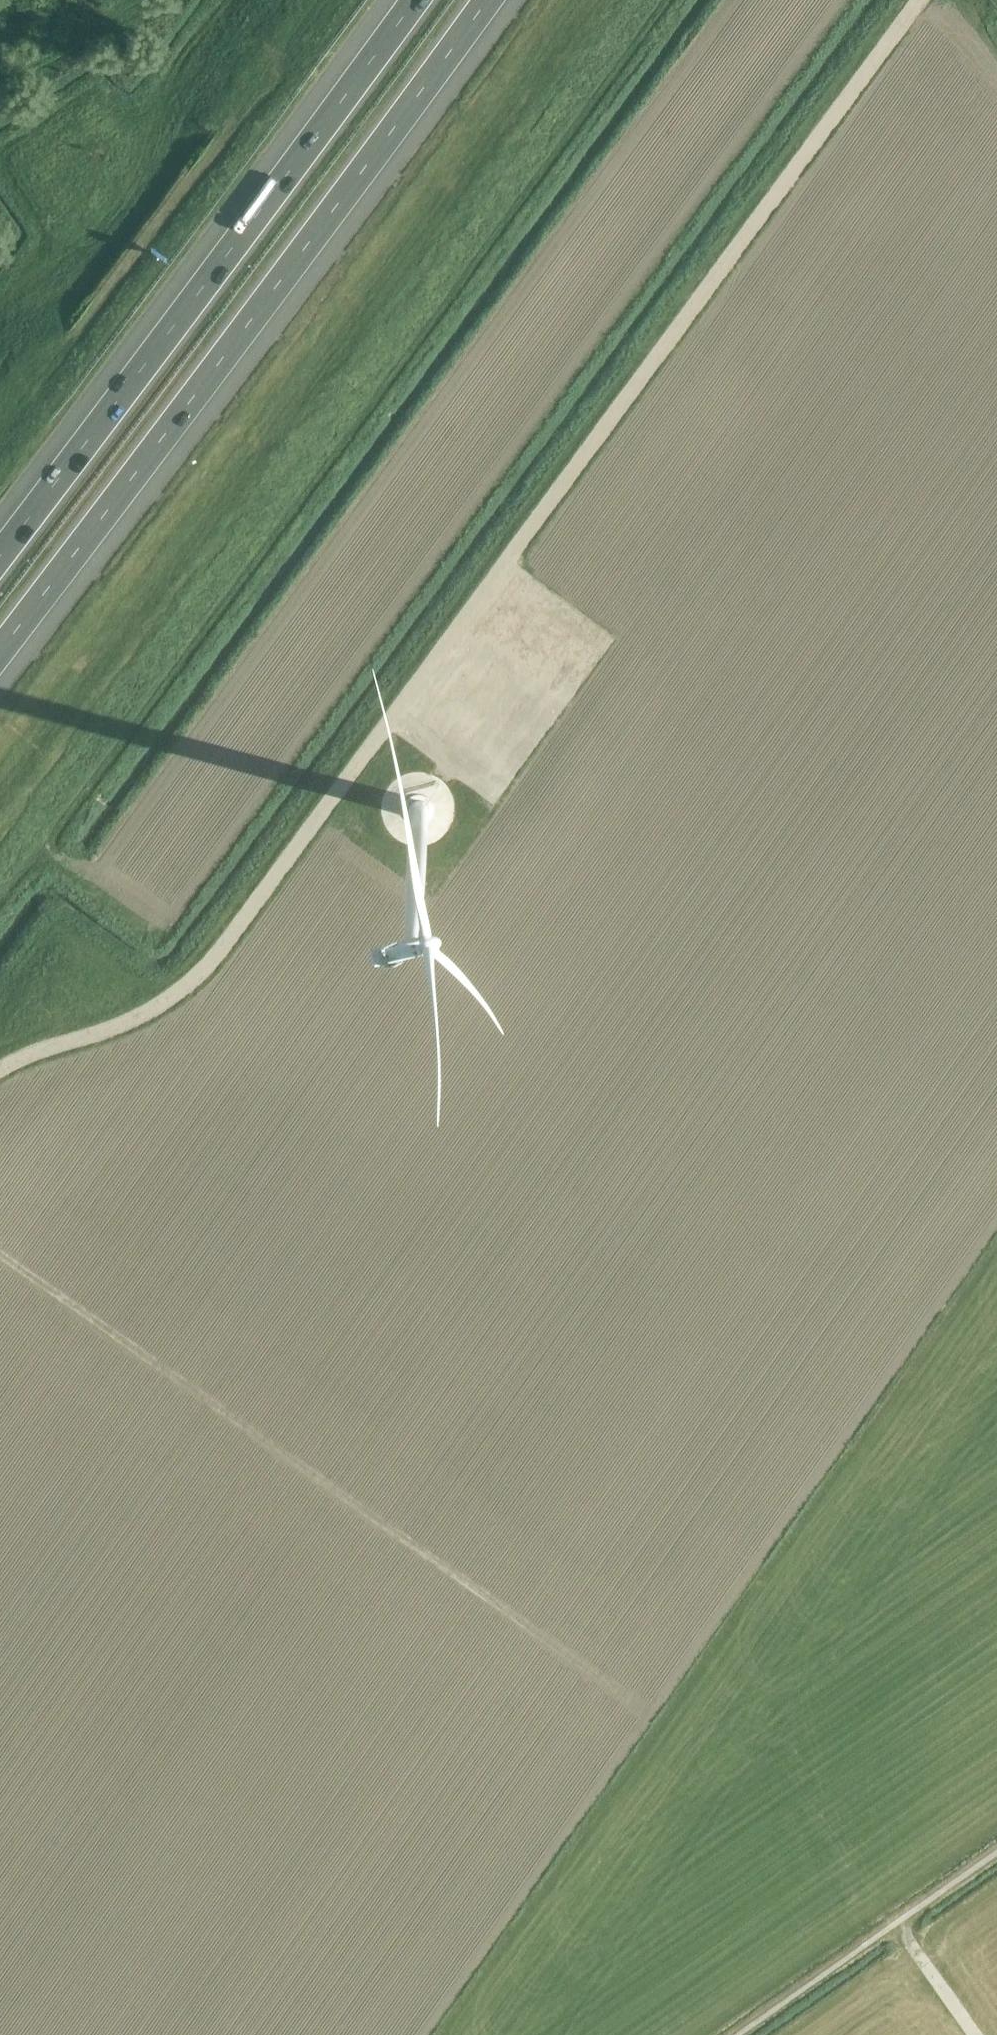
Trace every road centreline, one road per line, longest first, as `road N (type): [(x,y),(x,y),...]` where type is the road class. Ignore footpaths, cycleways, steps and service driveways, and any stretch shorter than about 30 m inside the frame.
road 1 (motorway): [(0,651),(486,0)]
road 2 (motorway): [(406,0),(0,545)]
road 3 (track): [(975,2034),(894,1921)]

